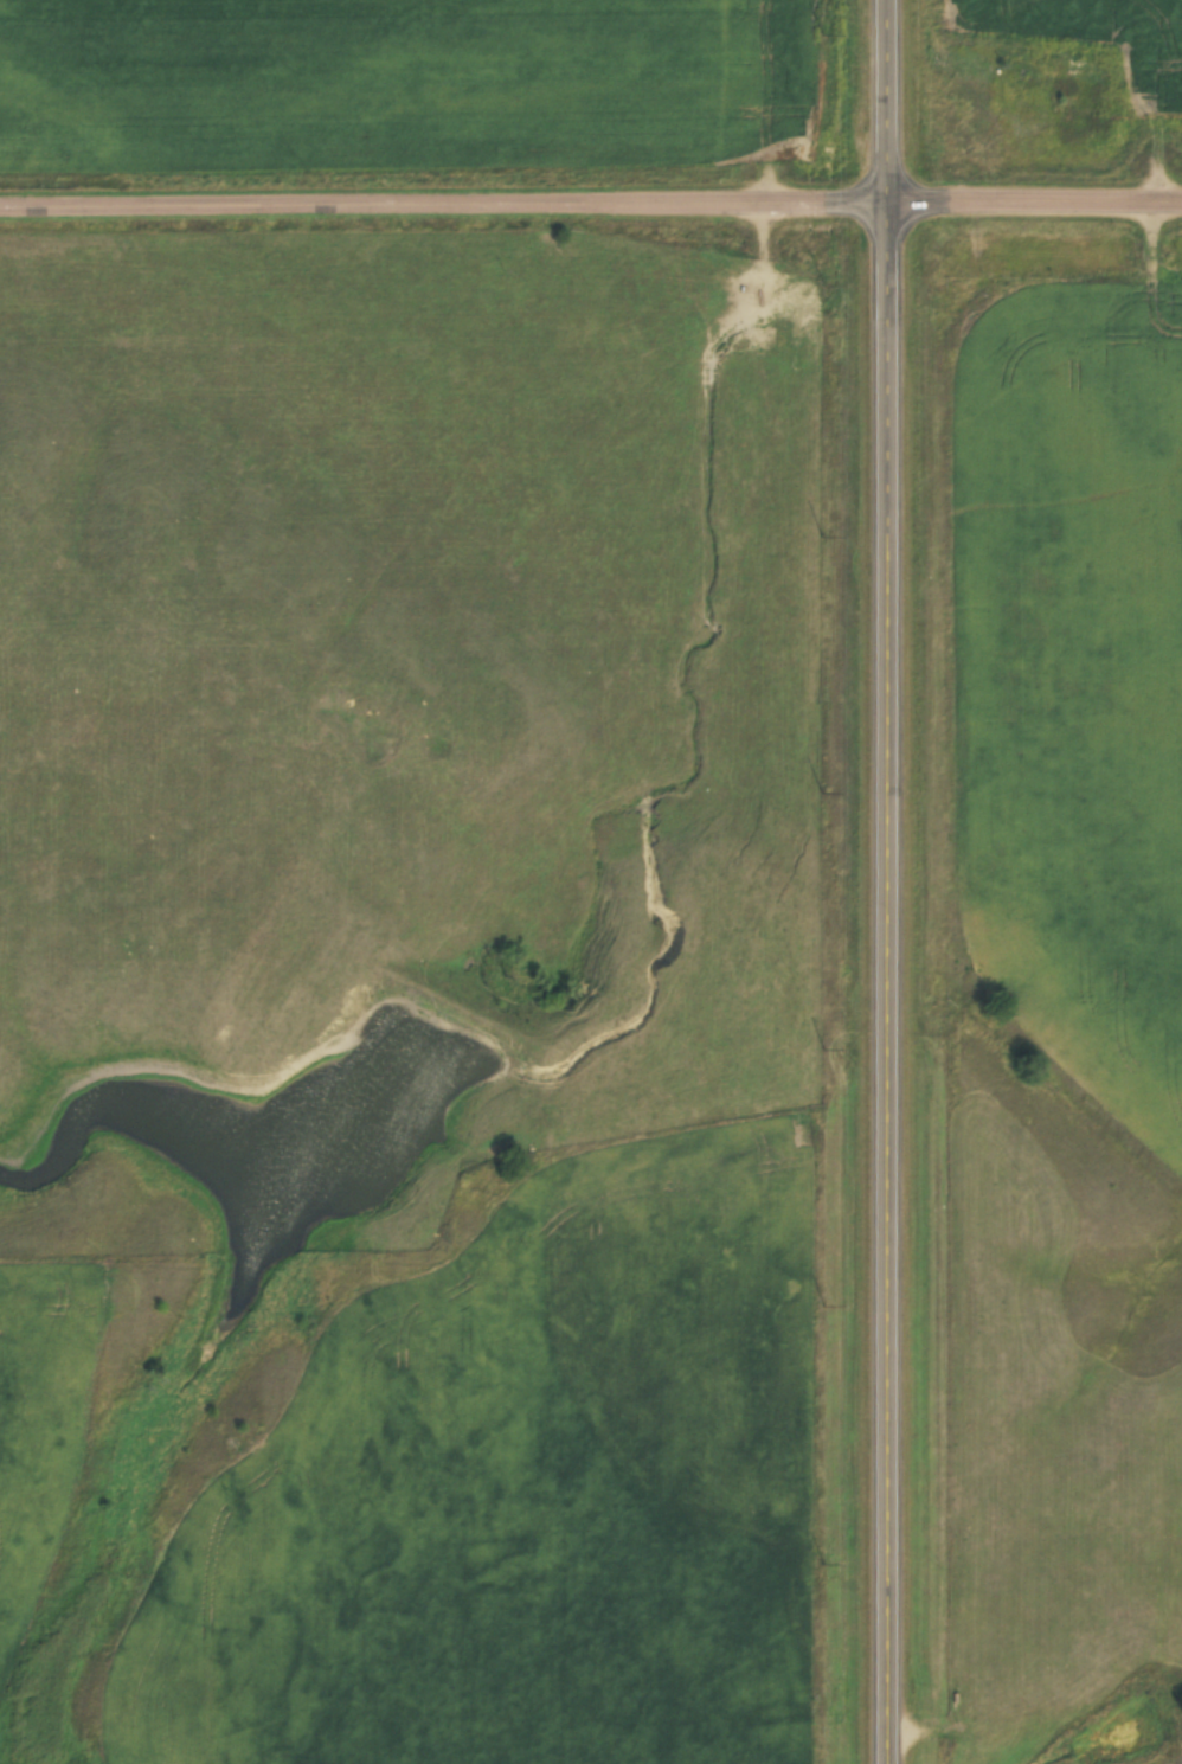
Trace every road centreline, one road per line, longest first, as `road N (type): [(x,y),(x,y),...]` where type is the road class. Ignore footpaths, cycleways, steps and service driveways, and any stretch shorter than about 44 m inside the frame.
road 1 (primary): [(889,1763),(888,0)]
road 2 (secondary): [(1181,203),(0,209)]

